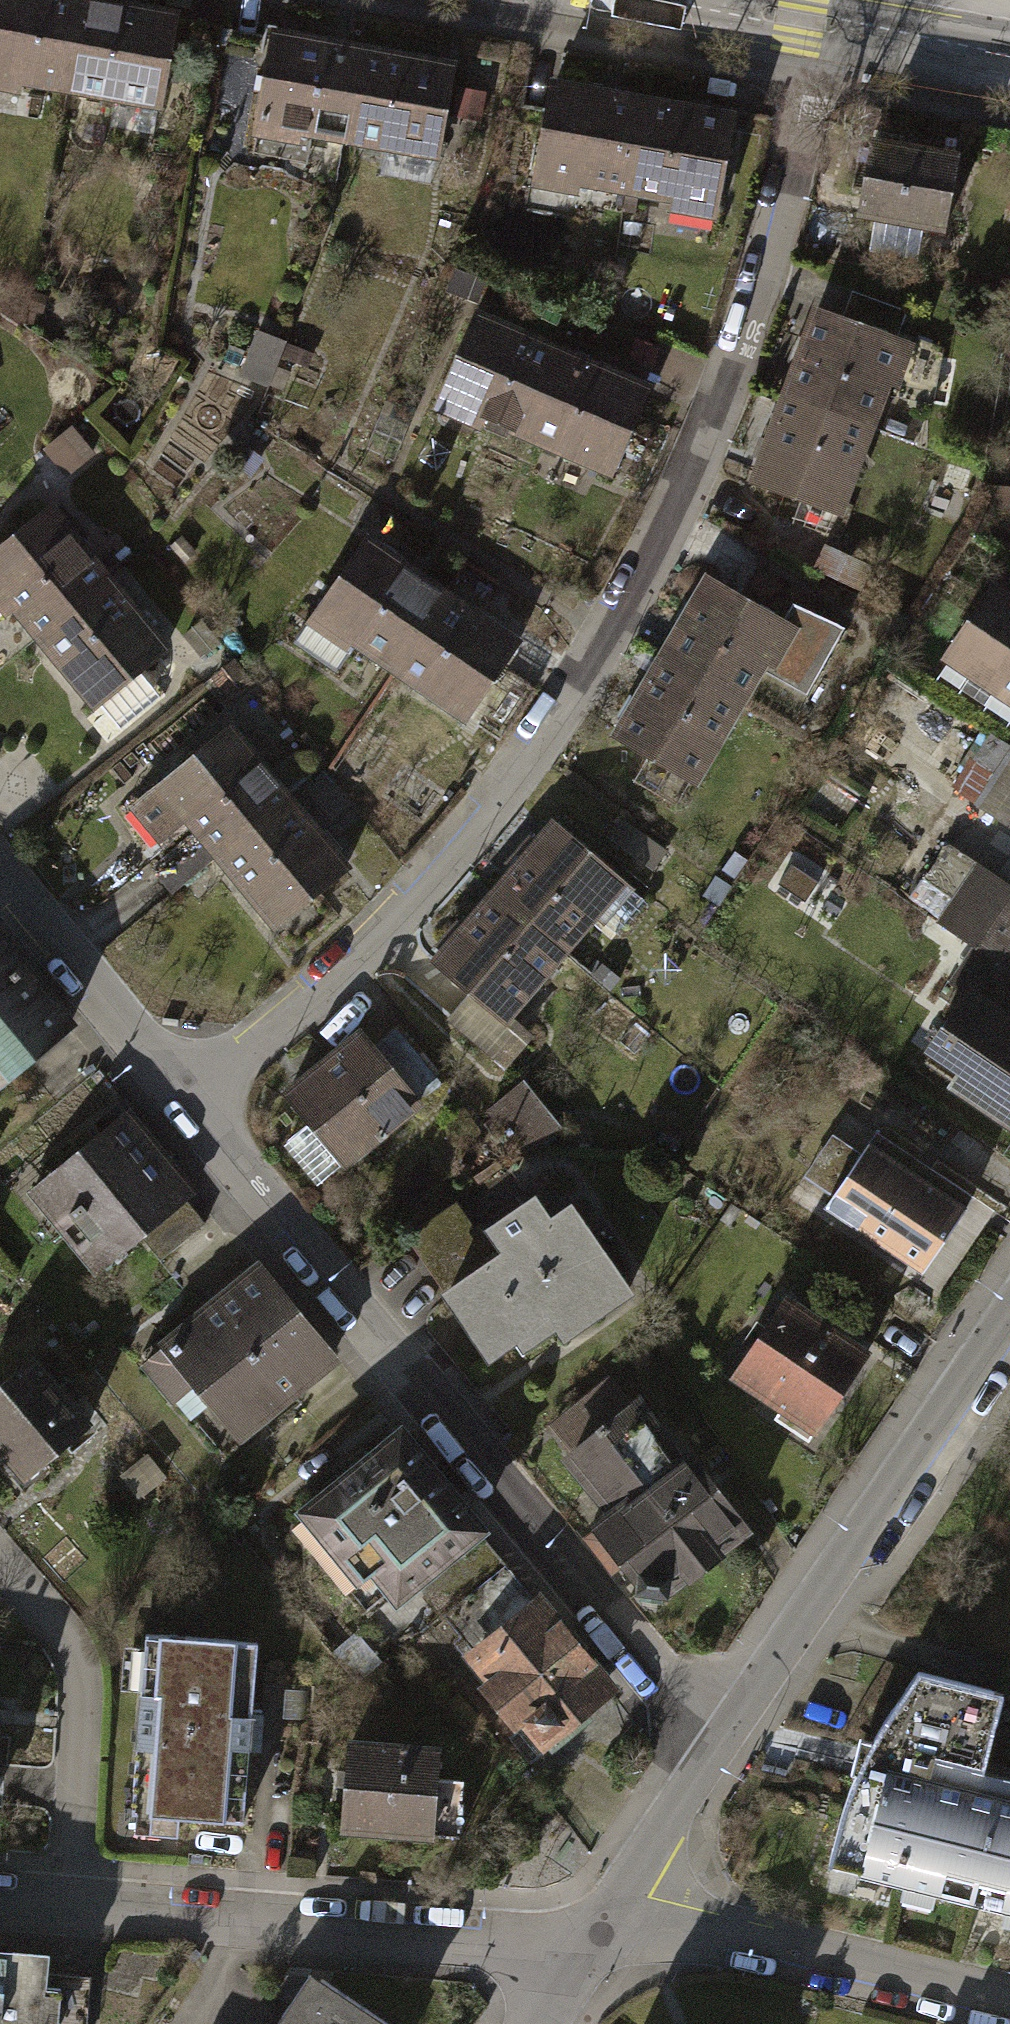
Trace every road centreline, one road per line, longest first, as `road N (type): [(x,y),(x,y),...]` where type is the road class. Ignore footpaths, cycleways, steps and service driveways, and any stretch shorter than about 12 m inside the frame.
road 1 (residential): [(189,1096),(372,955),(546,744),(612,640),(721,408),(773,257),(812,79),(845,28)]
road 2 (residential): [(189,1096),(709,1742)]
road 3 (residential): [(595,1937),(62,1904)]
road 4 (residential): [(709,1742),(1009,1311)]
road 5 (residential): [(595,1937),(703,1931),(1009,2007)]
road 6 (residential): [(0,1564),(64,1646),(76,1700),(62,1904)]
road 7 (residential): [(0,868),(189,1096)]
road 8 (residential): [(595,1937),(709,1742)]
road 9 (tertiary): [(1009,58),(845,28)]
road 10 (tertiary): [(845,28),(689,0)]

